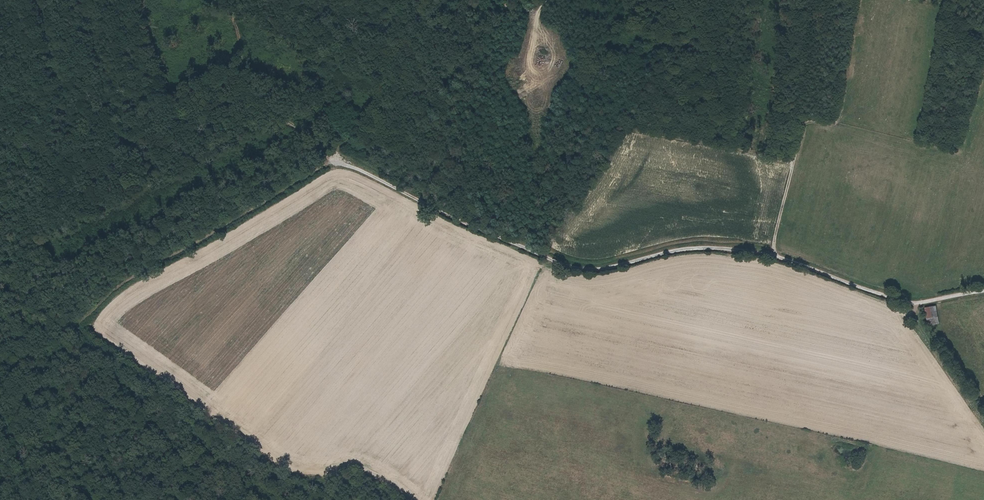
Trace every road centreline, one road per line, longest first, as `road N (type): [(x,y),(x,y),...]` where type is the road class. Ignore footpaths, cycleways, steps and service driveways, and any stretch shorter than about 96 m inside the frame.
road 1 (residential): [(983,293),(898,302),(772,257),(709,247),(591,269),(563,265),(347,163)]
road 2 (track): [(347,163),(283,192),(101,298),(71,324),(0,346)]
road 3 (track): [(772,257),(794,166),(624,128)]

